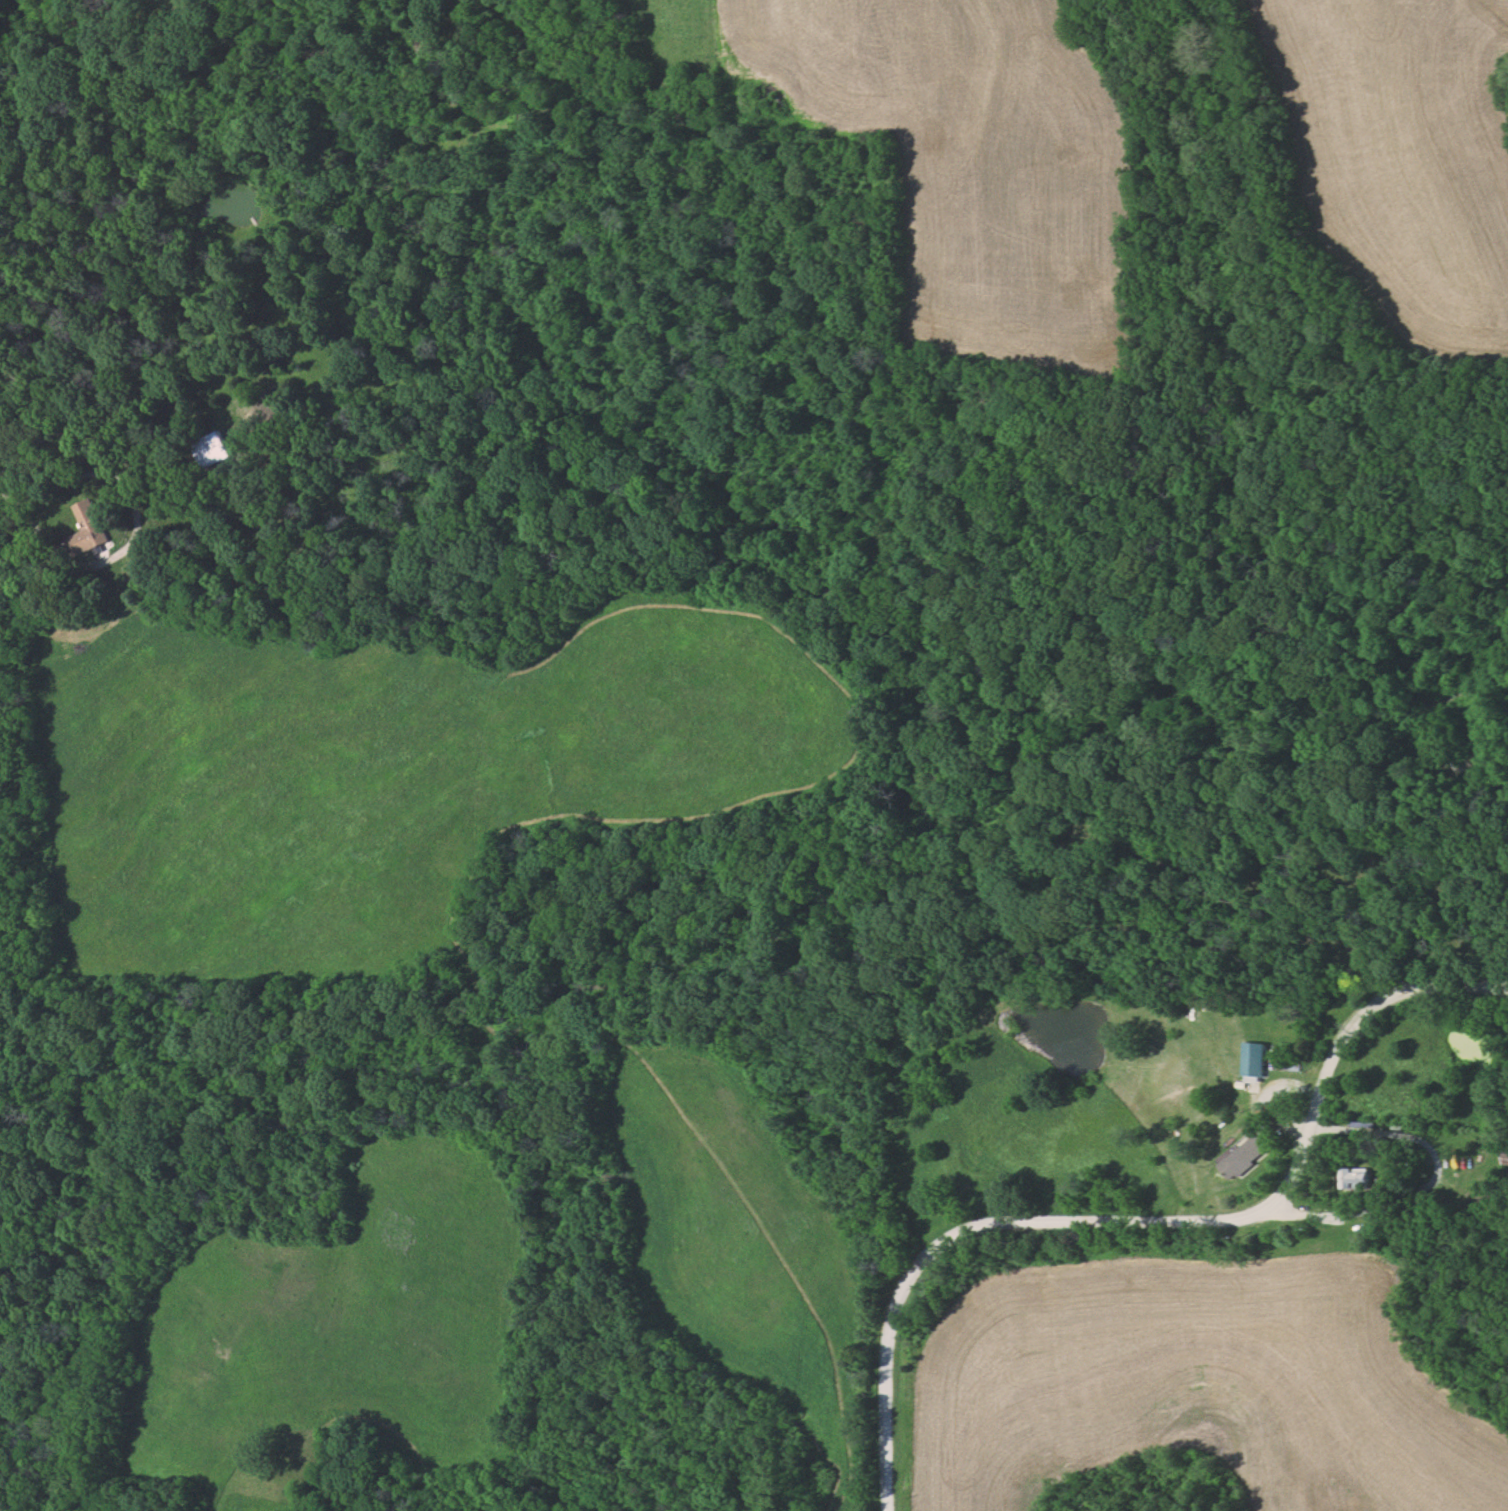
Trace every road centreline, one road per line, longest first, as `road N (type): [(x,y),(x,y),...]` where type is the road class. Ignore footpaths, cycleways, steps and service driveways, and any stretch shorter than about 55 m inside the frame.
road 1 (residential): [(885,1510),(892,1319),(922,1262),(950,1237),(985,1225),(1205,1222),(1268,1211),(1292,1176),(1337,1056),(1362,1021),(1407,997),(1507,992)]

